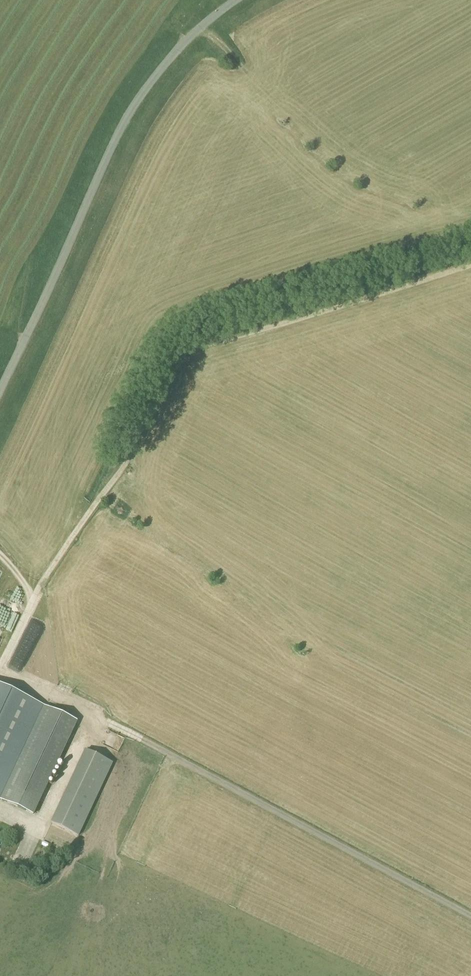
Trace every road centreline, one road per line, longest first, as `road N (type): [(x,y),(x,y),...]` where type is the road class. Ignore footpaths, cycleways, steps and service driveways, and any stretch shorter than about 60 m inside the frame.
road 1 (track): [(0,558),(29,609),(130,461),(176,356),(470,267)]
road 2 (track): [(52,700),(170,754),(470,916)]
road 3 (unclassified): [(0,392),(139,99),(186,42),(241,0)]

